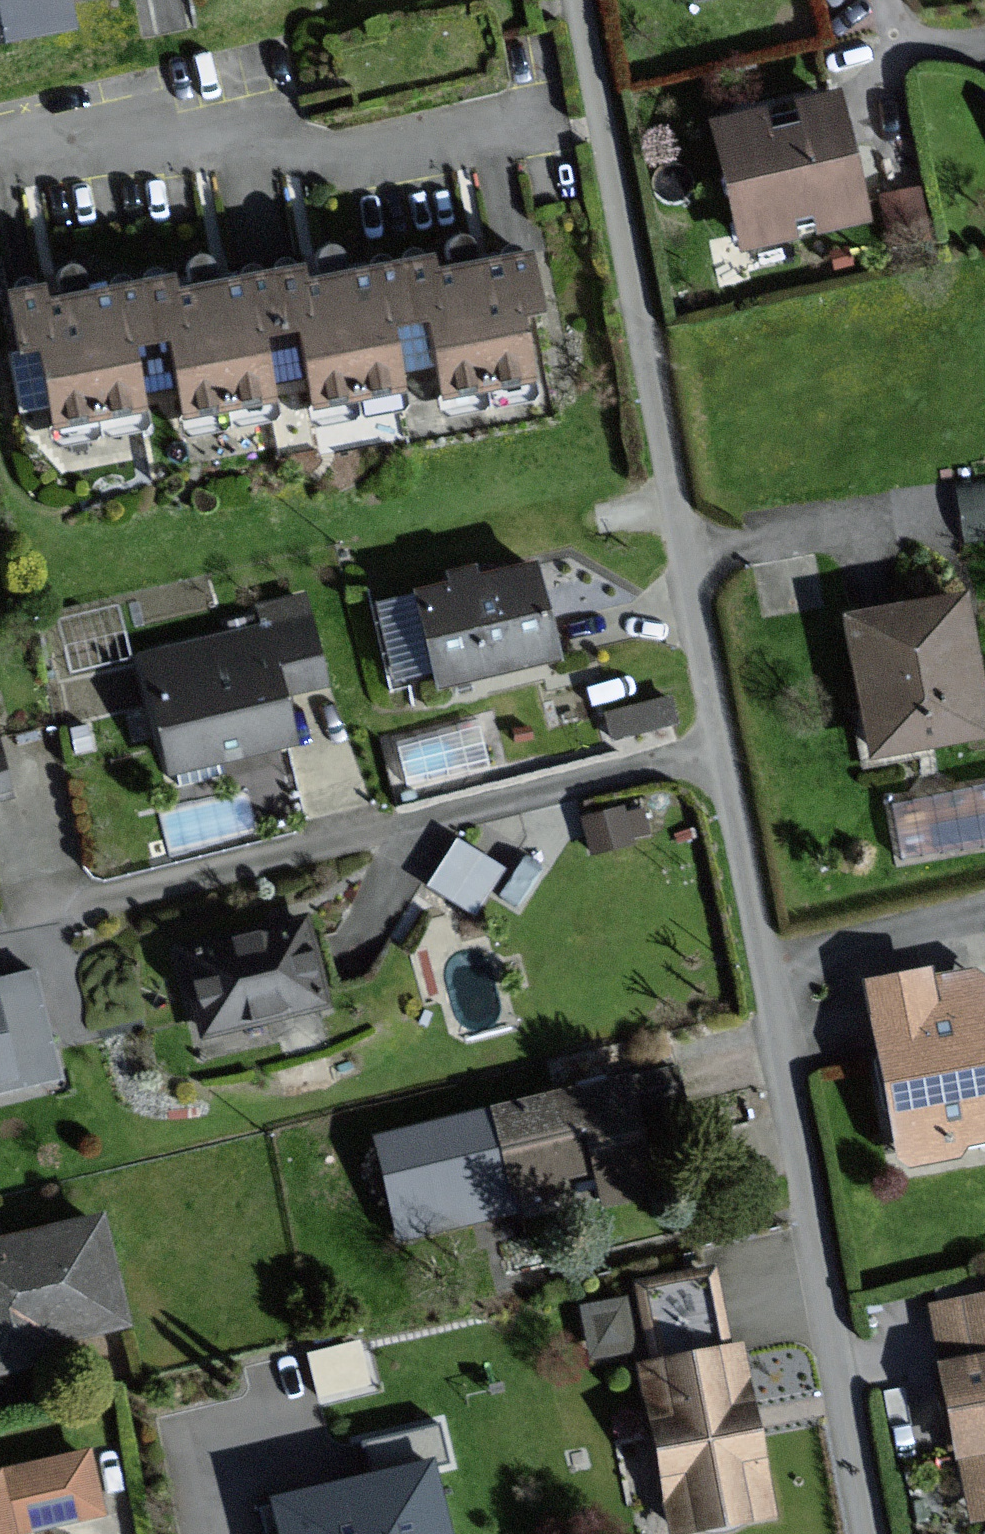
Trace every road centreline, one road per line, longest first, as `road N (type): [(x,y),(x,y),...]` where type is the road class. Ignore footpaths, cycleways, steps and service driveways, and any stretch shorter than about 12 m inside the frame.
road 1 (residential): [(721,753),(866,1533)]
road 2 (residential): [(22,836),(38,914),(721,753)]
road 3 (residential): [(582,0),(721,753)]
road 4 (residential): [(531,123),(278,178),(266,114),(44,161),(36,124),(0,132)]
road 5 (residential): [(889,35),(898,165)]

